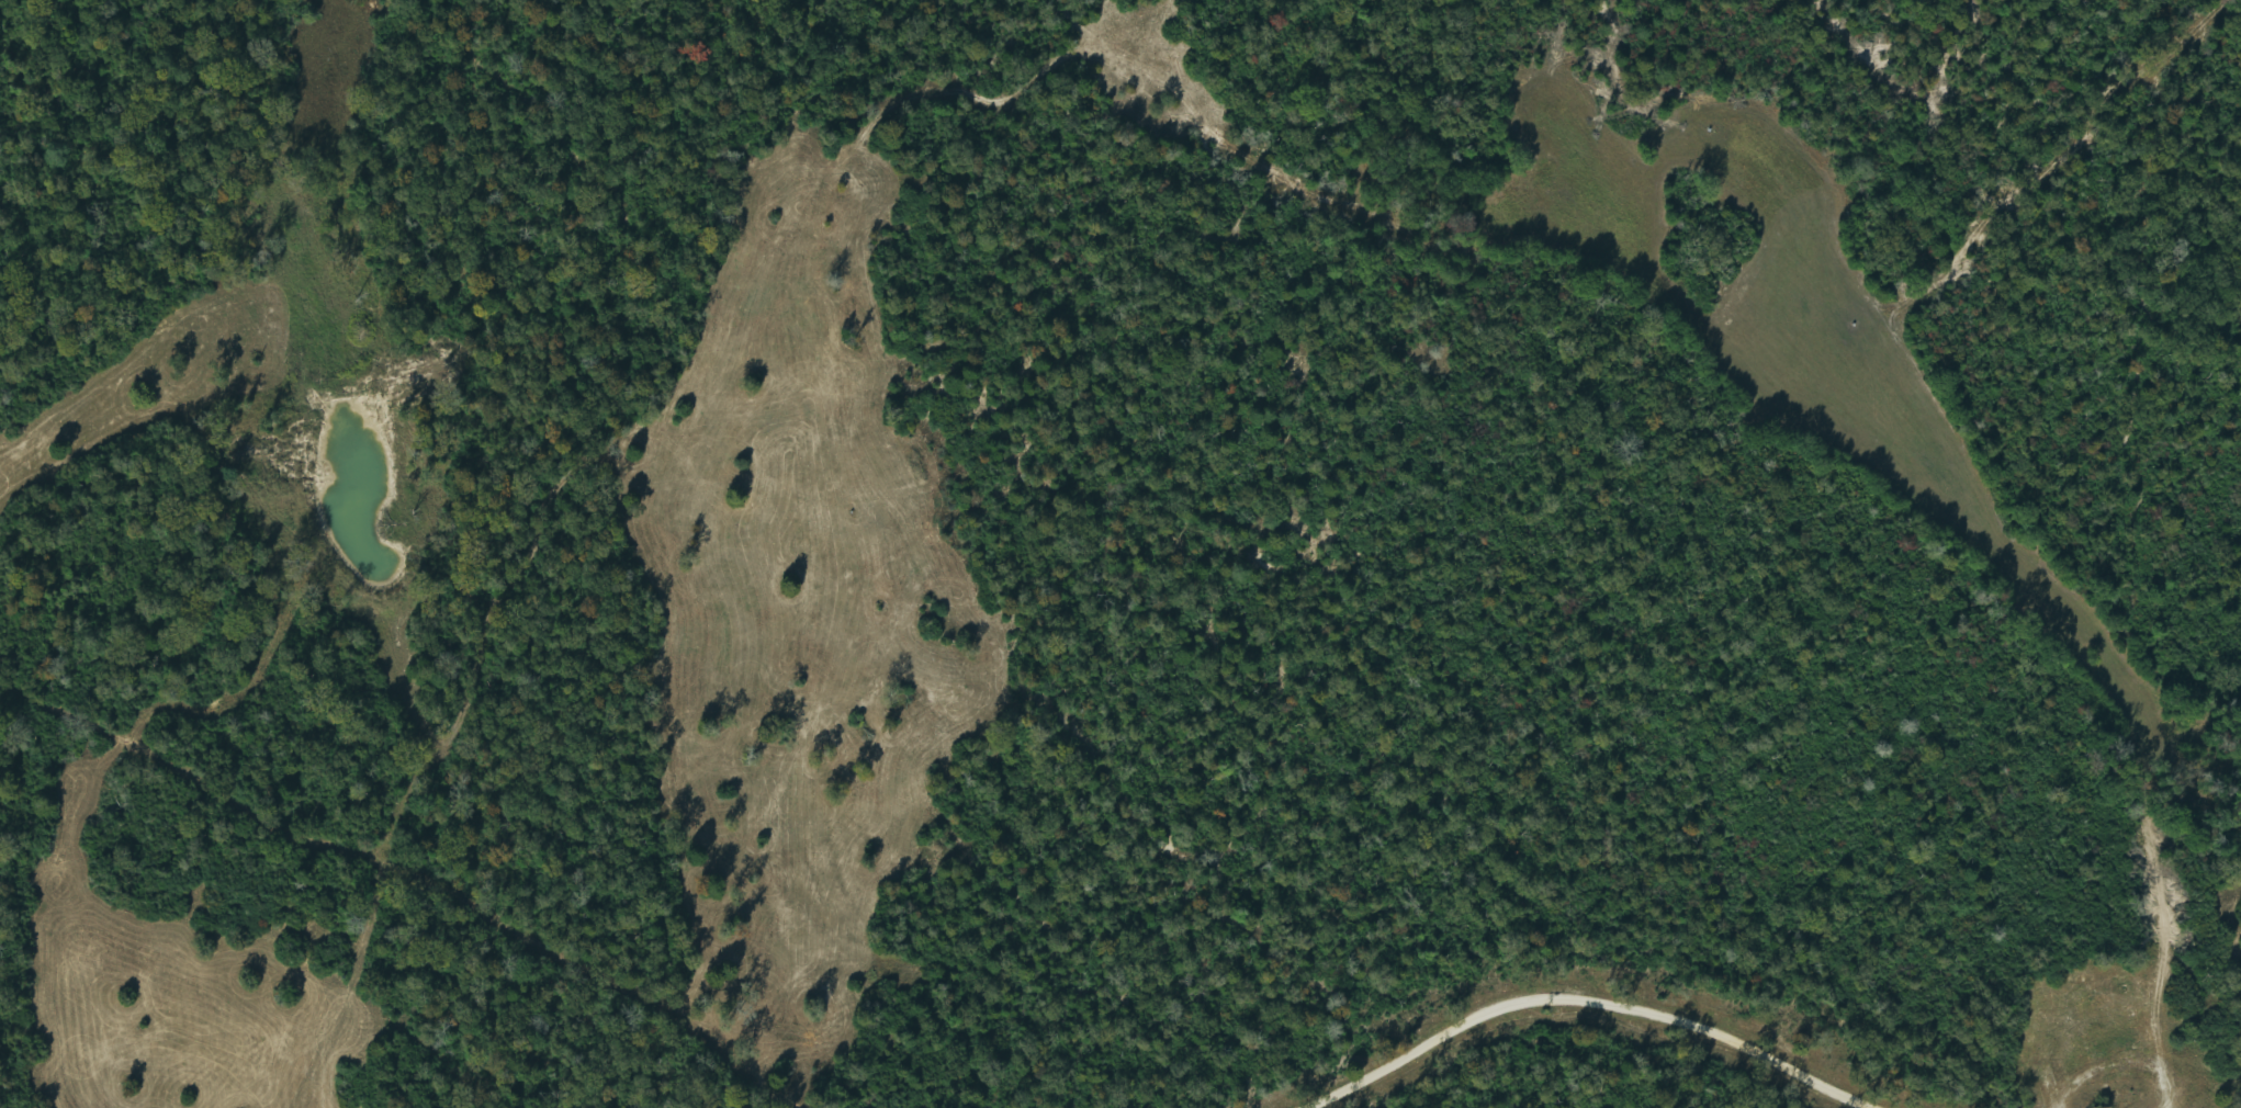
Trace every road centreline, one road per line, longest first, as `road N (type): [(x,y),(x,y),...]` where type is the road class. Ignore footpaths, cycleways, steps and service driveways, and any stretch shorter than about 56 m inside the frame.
road 1 (track): [(1296,1107),(1359,1088),(1417,1044),(1506,999),(1578,1000),(1683,1022),(1858,1107)]
road 2 (track): [(2155,1107),(2165,861),(2240,758)]

